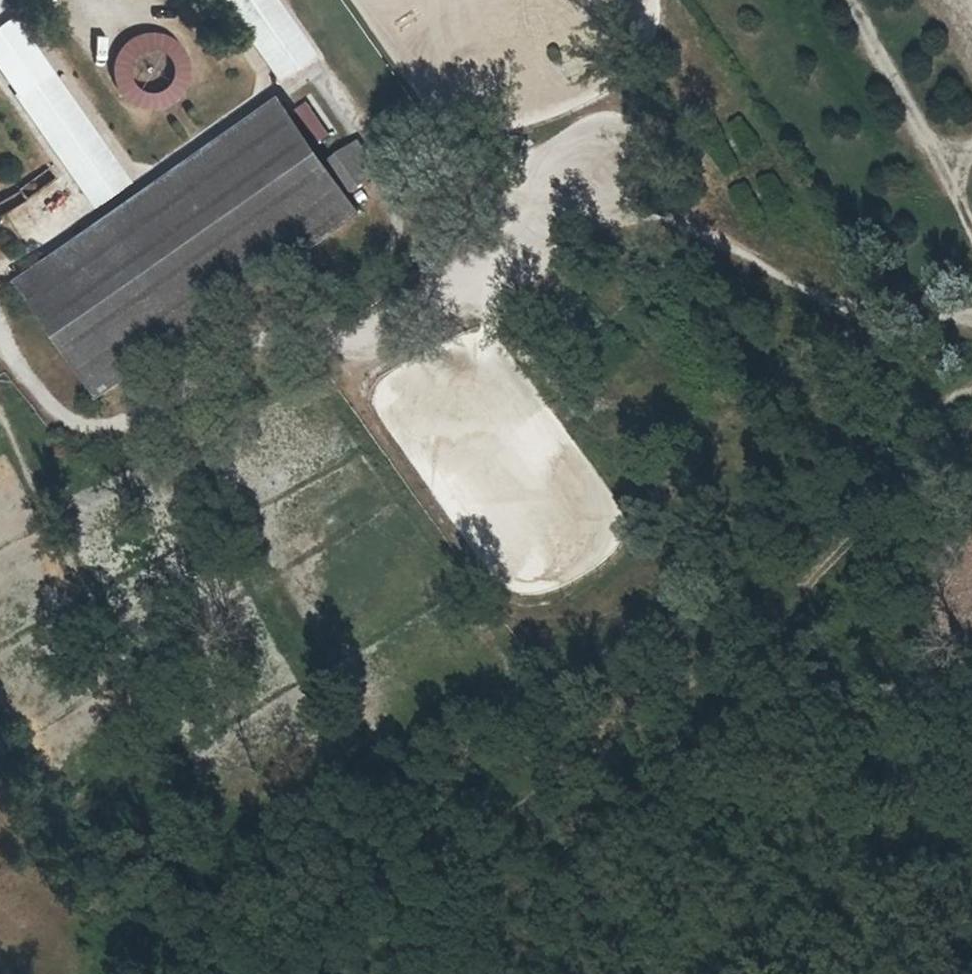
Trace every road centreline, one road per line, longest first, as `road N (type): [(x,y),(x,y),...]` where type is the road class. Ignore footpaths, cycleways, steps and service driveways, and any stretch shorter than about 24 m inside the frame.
road 1 (track): [(851,0),(943,172)]

